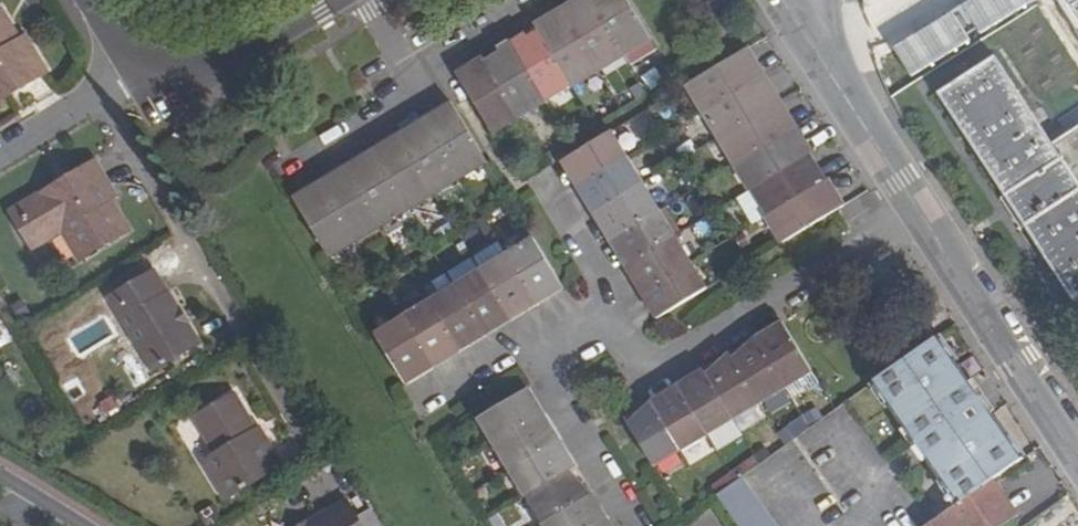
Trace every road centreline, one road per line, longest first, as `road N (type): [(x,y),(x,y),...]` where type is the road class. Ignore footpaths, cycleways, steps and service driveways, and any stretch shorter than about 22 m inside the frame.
road 1 (residential): [(918,210),(651,374),(605,296)]
road 2 (secondary): [(1077,456),(918,210)]
road 3 (tertiary): [(132,46),(172,61),(222,55),(325,0)]
road 4 (residential): [(517,347),(628,525)]
road 5 (residential): [(0,153),(100,95),(132,46)]
road 6 (residential): [(274,169),(417,80)]
road 7 (residential): [(417,80),(543,0)]
road 8 (residential): [(605,296),(533,174)]
road 9 (secondary): [(823,63),(899,181)]

